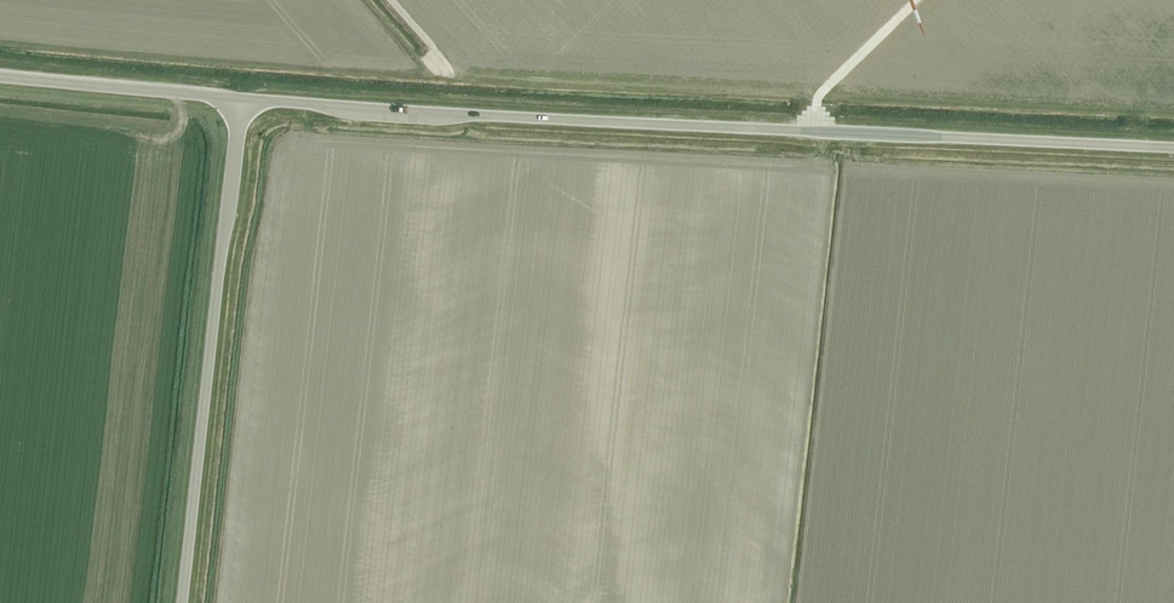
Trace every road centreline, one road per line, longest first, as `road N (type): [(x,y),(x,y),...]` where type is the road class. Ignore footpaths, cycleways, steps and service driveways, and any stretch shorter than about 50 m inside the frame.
road 1 (unclassified): [(1173,147),(242,98)]
road 2 (unclassified): [(178,602),(242,98)]
road 3 (unclassified): [(242,98),(0,75)]

